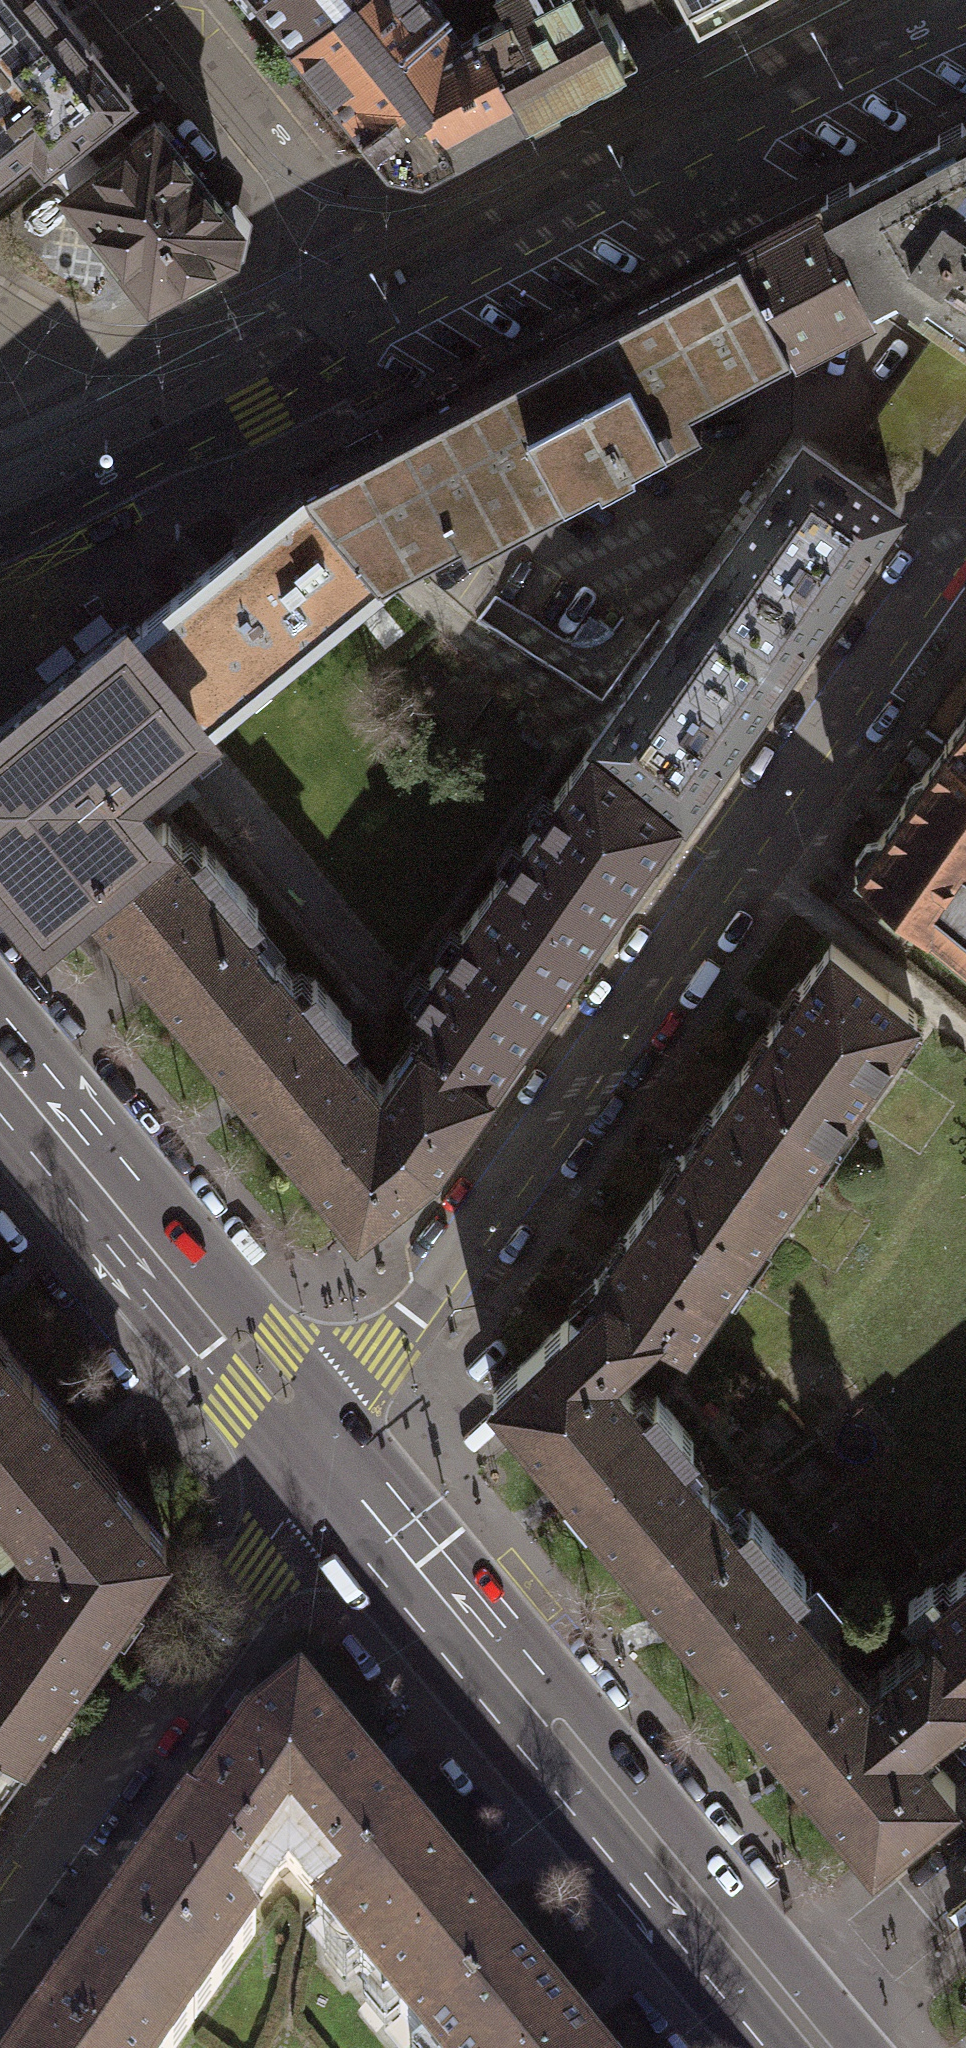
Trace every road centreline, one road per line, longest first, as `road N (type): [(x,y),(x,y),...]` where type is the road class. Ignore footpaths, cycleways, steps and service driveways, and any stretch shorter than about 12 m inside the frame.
road 1 (residential): [(965,530),(321,1454)]
road 2 (primary): [(787,2012),(321,1454)]
road 3 (tertiary): [(350,347),(669,161),(965,9)]
road 4 (residential): [(0,1933),(321,1454)]
road 5 (primary): [(321,1454),(0,1056)]
road 6 (residential): [(350,347),(333,267),(306,221),(267,157),(145,0)]
road 7 (tertiary): [(0,539),(254,415),(350,347)]
road 8 (residential): [(787,2012),(965,1865)]

